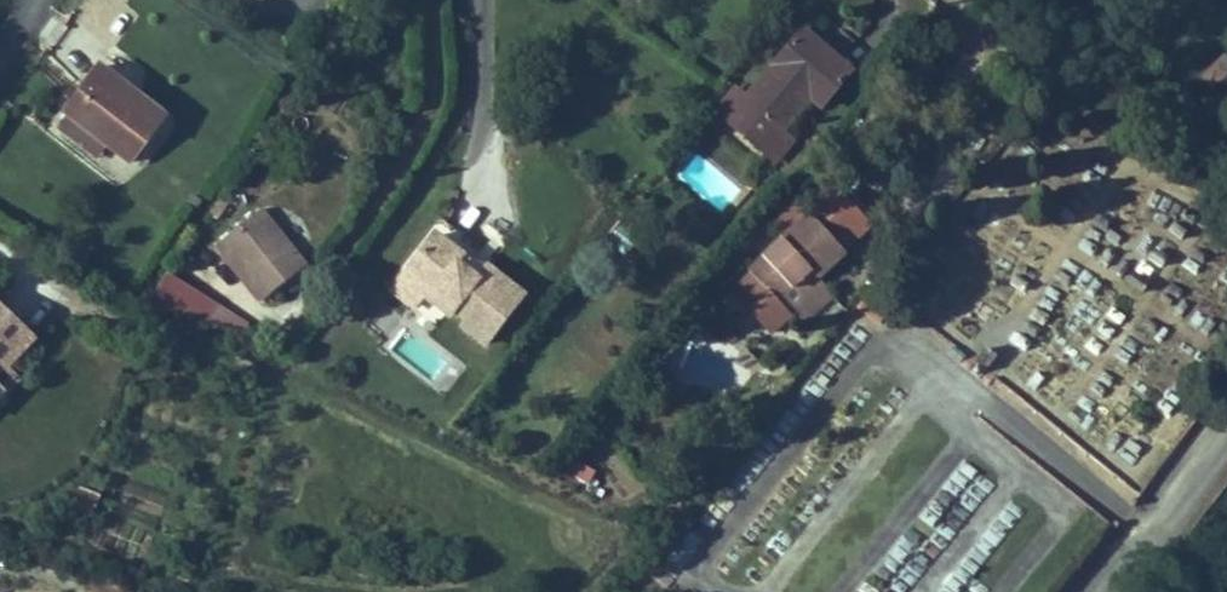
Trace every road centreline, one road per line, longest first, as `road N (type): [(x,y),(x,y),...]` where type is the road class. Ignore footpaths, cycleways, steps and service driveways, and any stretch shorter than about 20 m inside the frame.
road 1 (unclassified): [(1226,445),(1106,591)]

